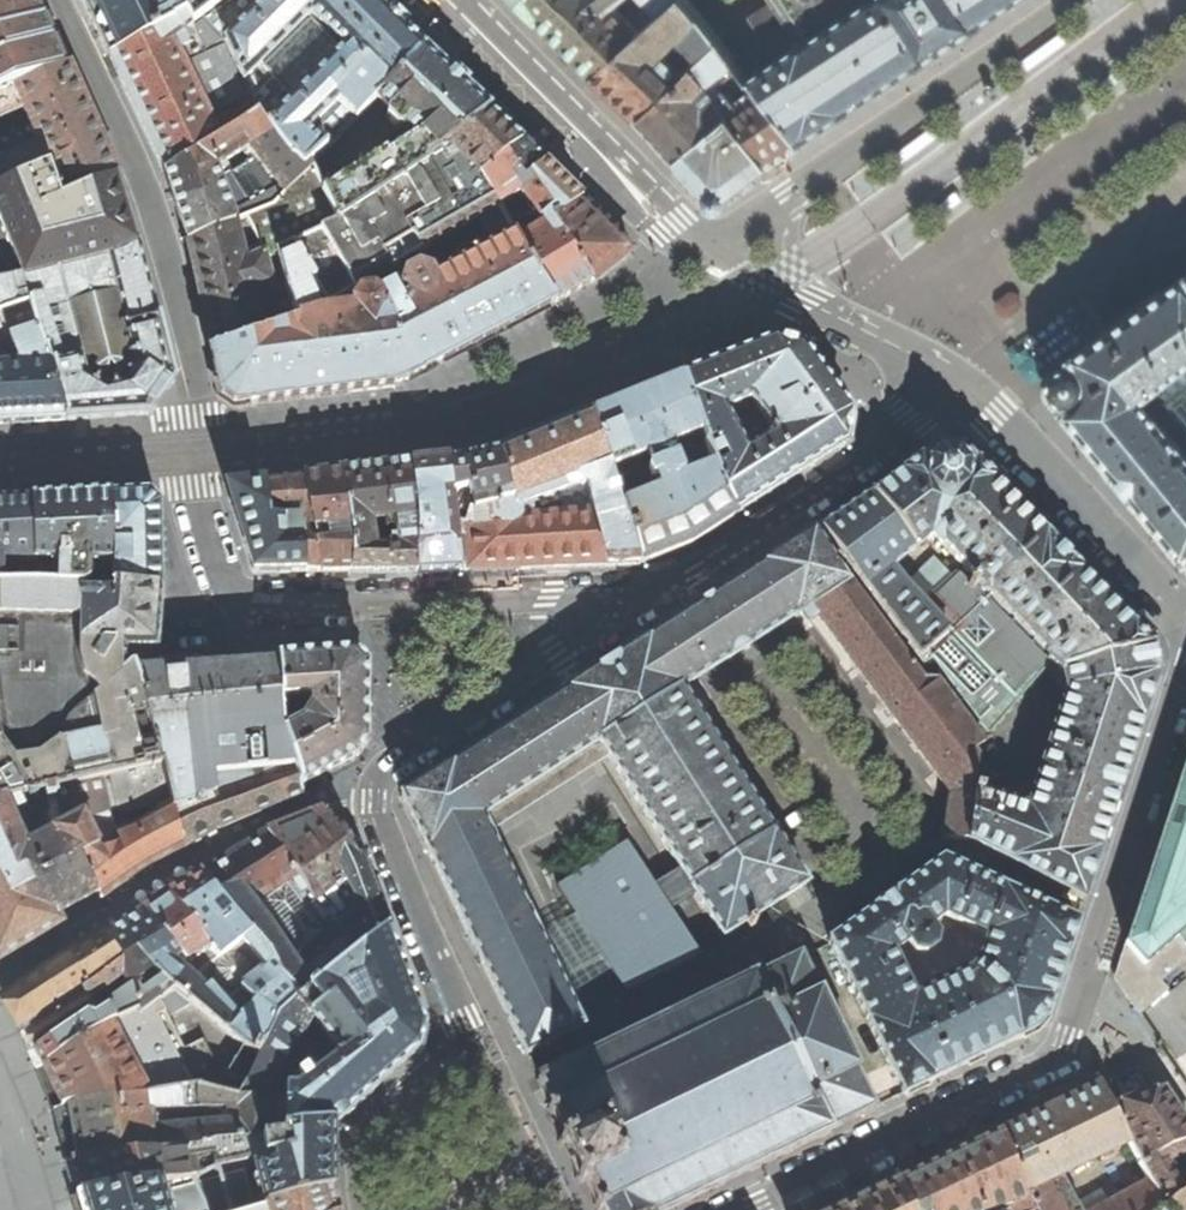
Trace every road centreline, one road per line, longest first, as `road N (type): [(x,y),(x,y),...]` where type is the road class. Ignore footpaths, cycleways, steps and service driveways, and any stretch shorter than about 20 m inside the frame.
road 1 (residential): [(675,589),(240,603),(196,503),(203,416),(144,179),(58,0)]
road 2 (residential): [(675,589),(391,765),(383,778),(385,802),(477,1041),(550,1209)]
road 3 (residential): [(751,1209),(1060,1060),(1185,684)]
road 4 (residential): [(457,0),(705,250)]
road 5 (residential): [(947,381),(878,456),(675,589)]
road 6 (residential): [(788,193),(1069,0)]
road 7 (residential): [(1185,612),(994,415),(947,381)]
road 8 (residential): [(947,381),(805,299)]

